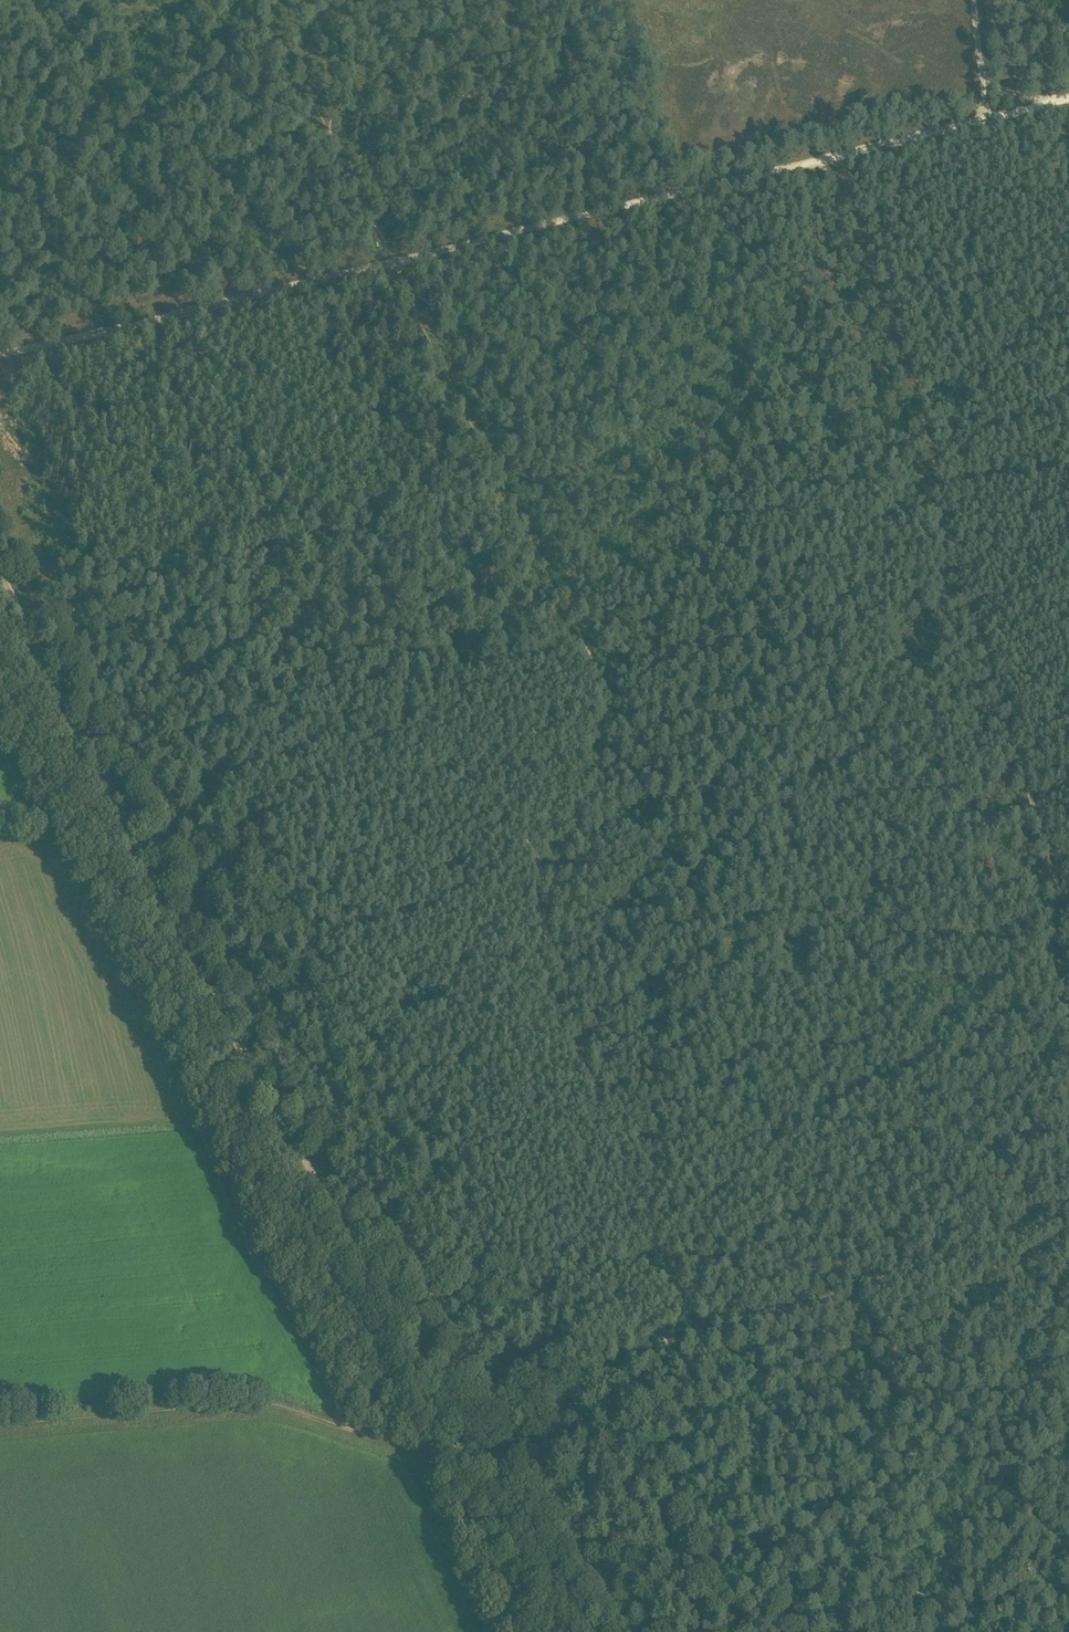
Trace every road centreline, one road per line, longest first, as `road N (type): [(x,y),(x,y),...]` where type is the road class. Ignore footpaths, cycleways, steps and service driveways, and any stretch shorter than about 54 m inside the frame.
road 1 (track): [(482,1457),(230,1020),(0,571)]
road 2 (track): [(0,352),(819,160)]
road 3 (track): [(591,654),(330,143)]
road 4 (track): [(0,1425),(278,1407),(394,1444),(482,1457)]
road 5 (track): [(931,496),(1054,870),(1068,865)]
road 6 (track): [(542,959),(702,1327)]
road 7 (track): [(702,1327),(724,1352),(755,1359),(840,1359),(1010,1337),(1068,1305)]
road 8 (track): [(702,1327),(1068,1209)]
road 9 (track): [(619,708),(650,672),(701,635),(931,496)]
road 10 (track): [(931,496),(819,160)]
road 11 (track): [(230,1020),(542,959)]
road 12 (track): [(619,708),(560,867),(542,959)]
road 13 (track): [(482,1457),(542,1432),(666,1341),(702,1327)]
road 14 (track): [(587,1631),(482,1457)]
road 15 (track): [(819,160),(975,121)]
road 16 (track): [(330,143),(268,11)]
road 17 (track): [(931,496),(1068,478)]
road 18 (track): [(976,0),(983,93),(975,121)]

